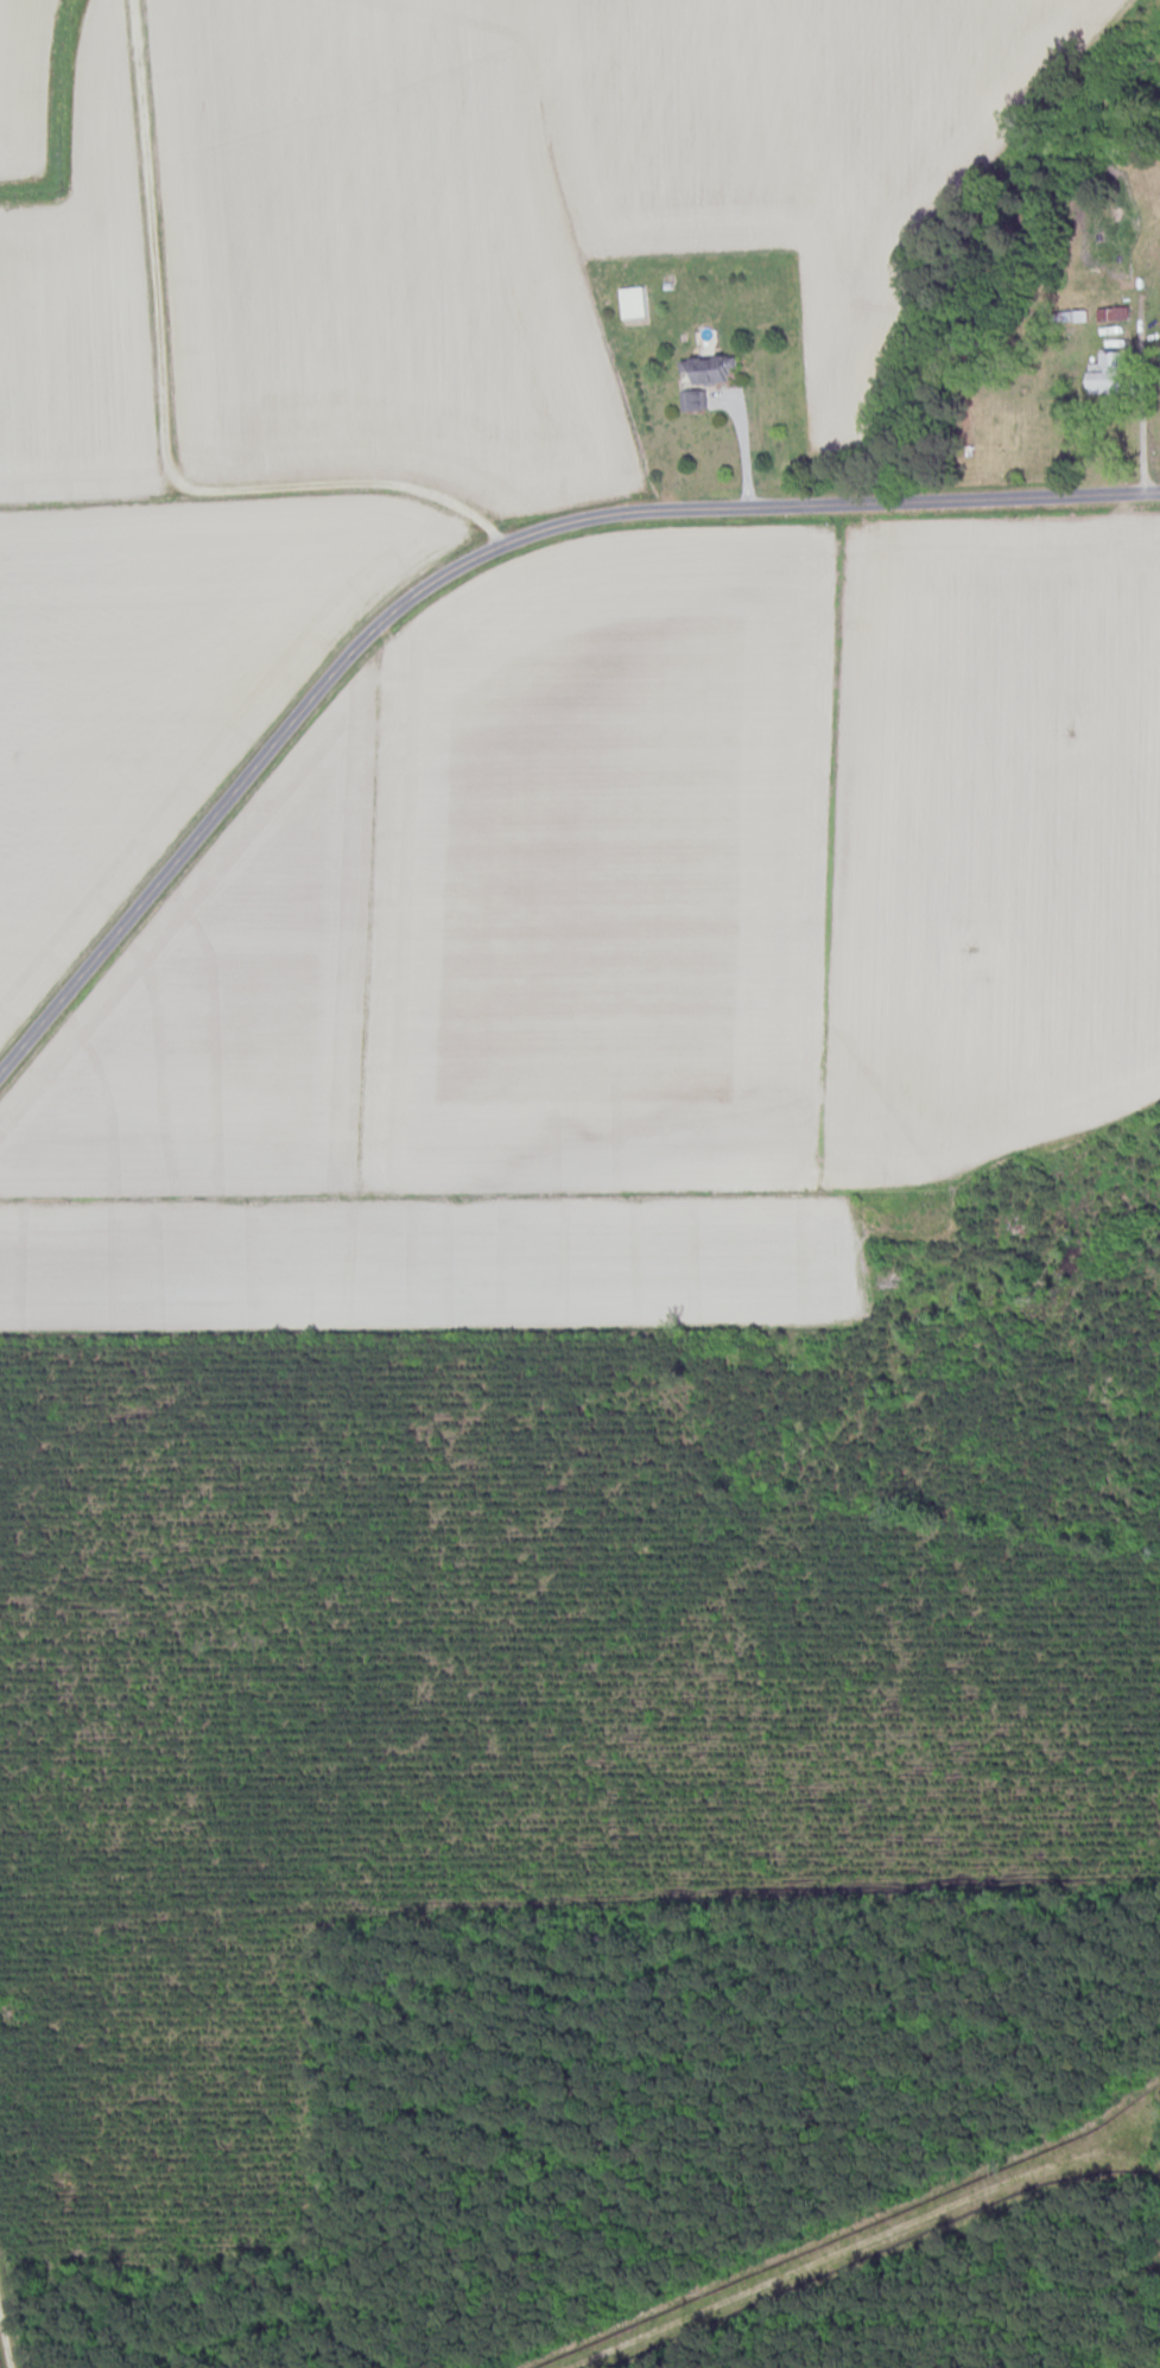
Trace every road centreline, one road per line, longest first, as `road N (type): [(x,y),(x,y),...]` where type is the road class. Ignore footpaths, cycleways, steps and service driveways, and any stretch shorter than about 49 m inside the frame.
road 1 (residential): [(0,1077),(362,642),(456,571),(533,534),(648,513),(1159,493)]

